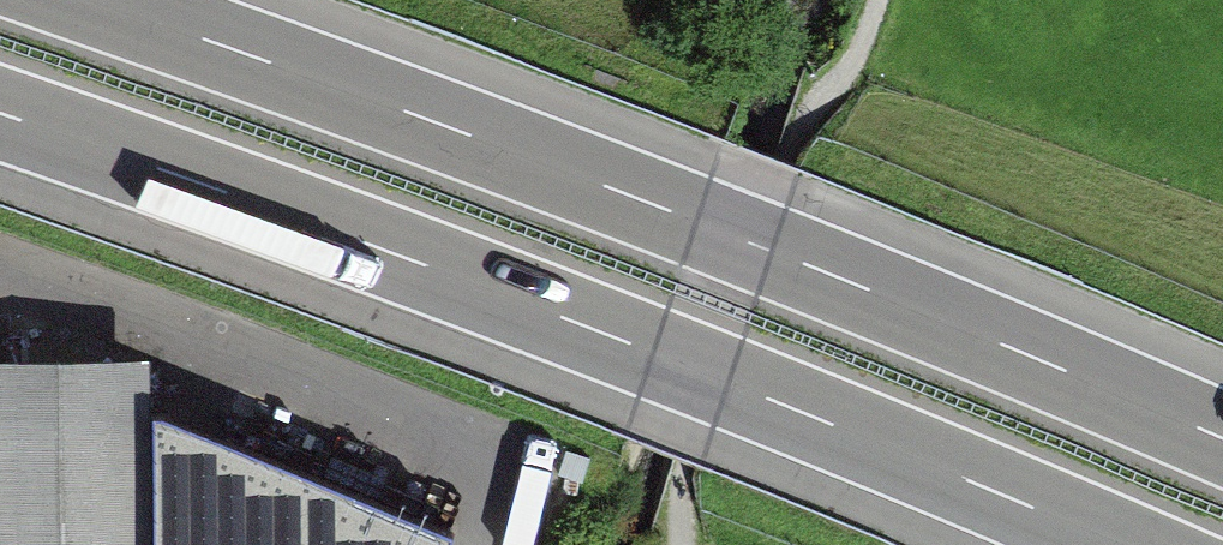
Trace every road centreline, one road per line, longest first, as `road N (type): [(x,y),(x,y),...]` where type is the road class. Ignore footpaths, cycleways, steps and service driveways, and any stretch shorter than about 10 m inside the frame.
road 1 (motorway): [(1222,436),(697,220),(98,0)]
road 2 (motorway): [(0,113),(654,355),(1118,544)]

